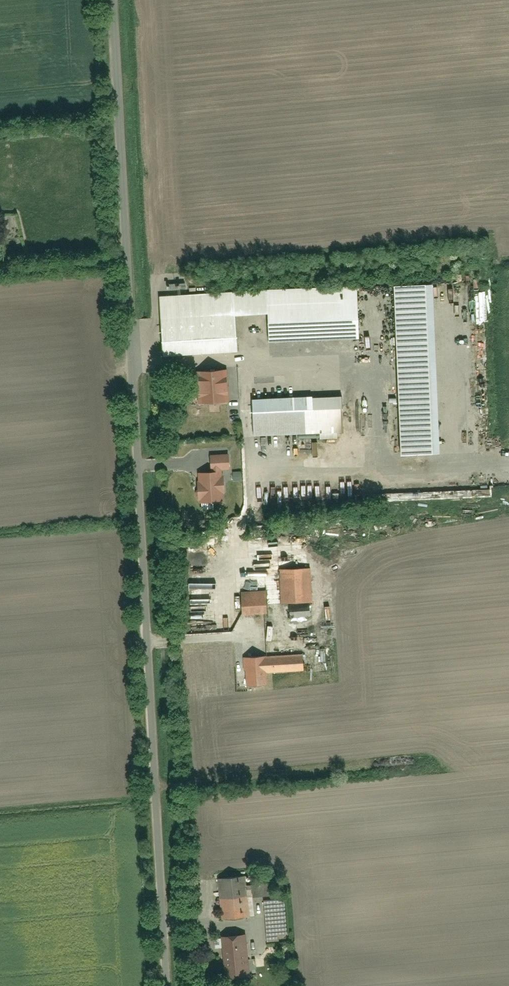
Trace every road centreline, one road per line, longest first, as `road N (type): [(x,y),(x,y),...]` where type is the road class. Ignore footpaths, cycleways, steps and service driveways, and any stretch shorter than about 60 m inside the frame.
road 1 (unclassified): [(111,0),(166,985)]

